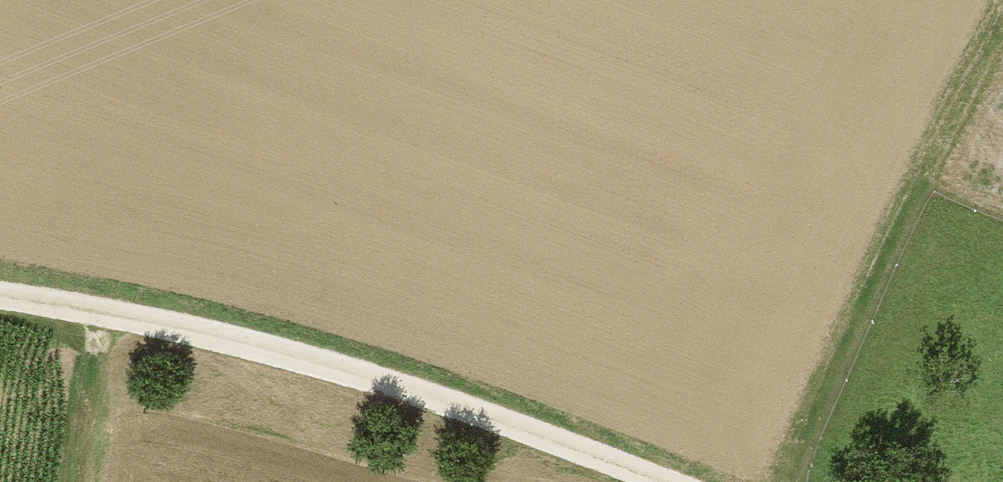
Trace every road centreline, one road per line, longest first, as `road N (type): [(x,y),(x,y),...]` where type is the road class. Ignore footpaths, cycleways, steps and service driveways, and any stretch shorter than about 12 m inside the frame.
road 1 (track): [(654,481),(310,364),(0,299)]
road 2 (track): [(759,481),(1002,65)]
road 3 (track): [(66,481),(90,312)]

